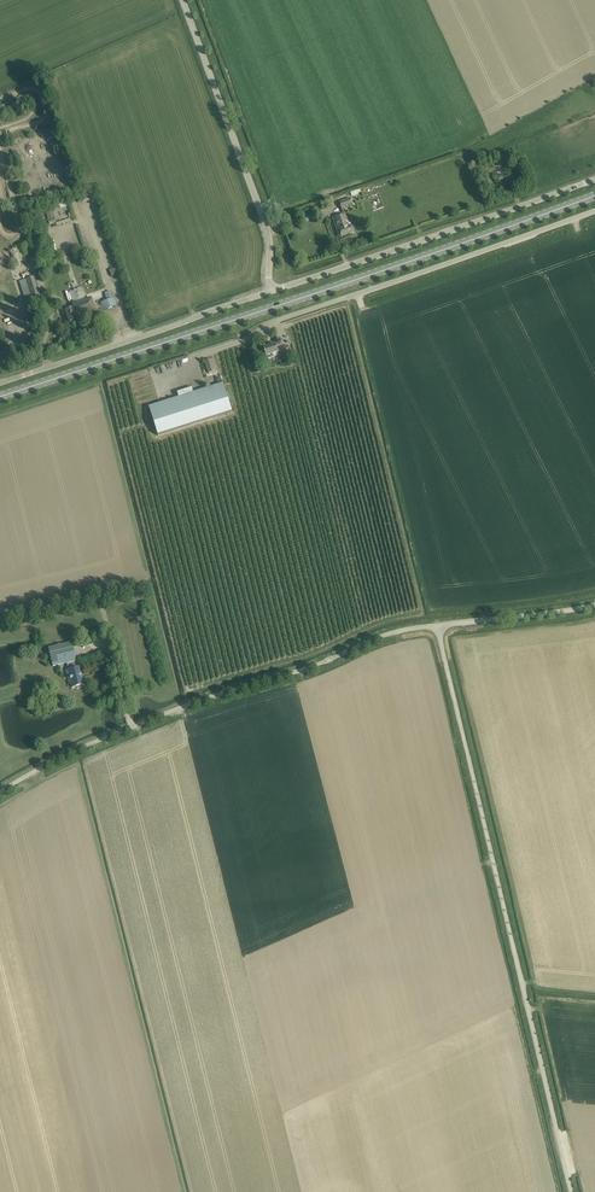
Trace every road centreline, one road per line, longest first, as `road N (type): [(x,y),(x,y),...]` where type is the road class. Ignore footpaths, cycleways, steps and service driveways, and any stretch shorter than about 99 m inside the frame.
road 1 (primary): [(0,396),(594,196)]
road 2 (unclassified): [(571,1191),(436,625)]
road 3 (unclassified): [(0,791),(190,704),(436,625)]
road 4 (unclassified): [(594,210),(280,319),(271,332),(193,358)]
road 5 (unclassified): [(269,291),(594,181)]
road 6 (tertiary): [(269,291),(269,234),(183,0)]
road 7 (unclassified): [(0,382),(269,291)]
road 8 (unclassified): [(436,625),(594,604)]

